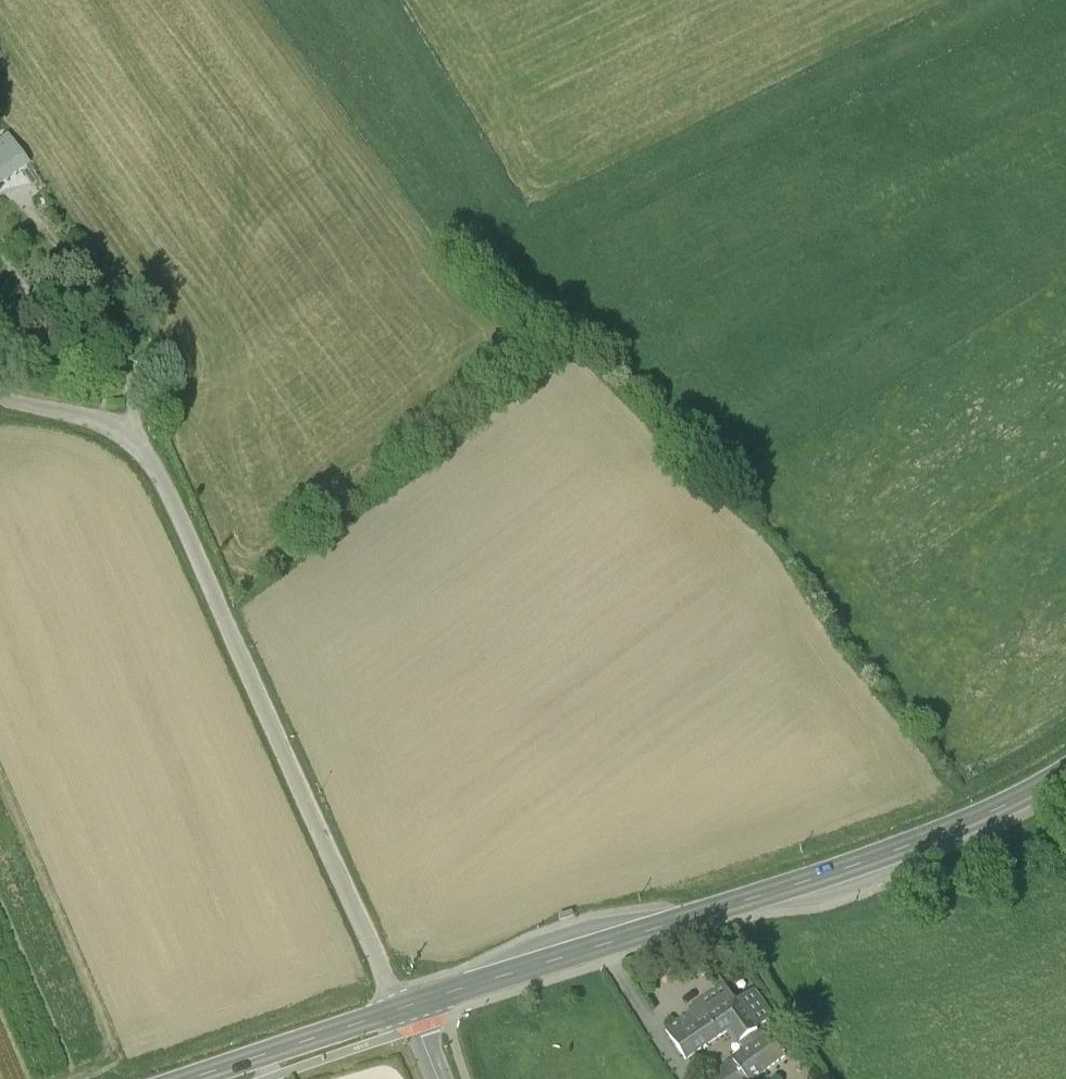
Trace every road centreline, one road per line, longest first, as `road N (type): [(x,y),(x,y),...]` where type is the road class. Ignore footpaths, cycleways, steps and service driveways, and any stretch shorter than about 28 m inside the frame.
road 1 (residential): [(409,1006),(388,988),(152,456),(114,423),(0,400)]
road 2 (tertiary): [(1065,773),(1005,808),(855,867),(409,1006)]
road 3 (tertiary): [(409,1006),(193,1078)]

